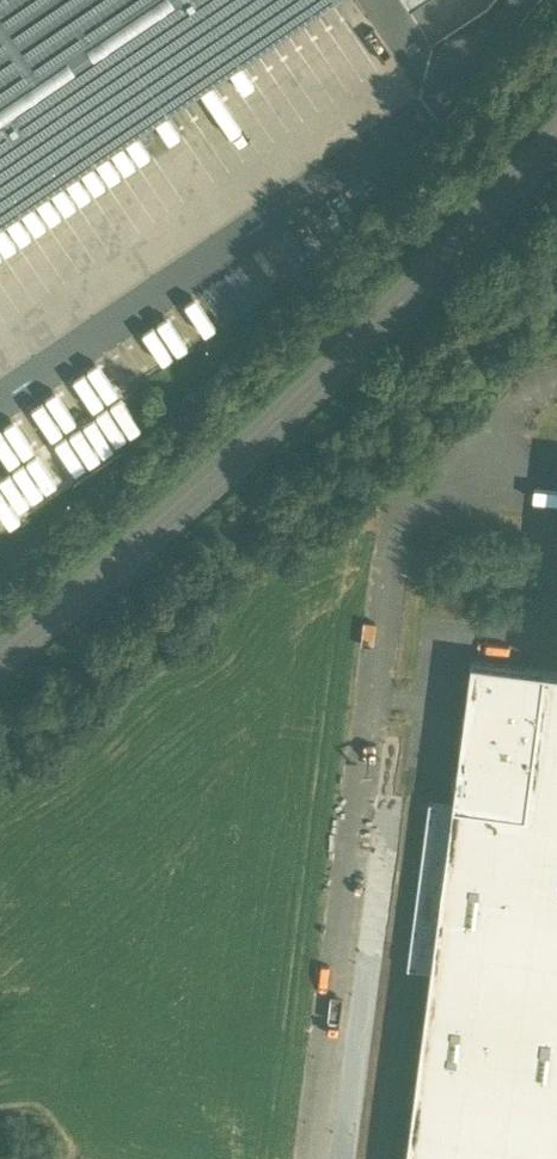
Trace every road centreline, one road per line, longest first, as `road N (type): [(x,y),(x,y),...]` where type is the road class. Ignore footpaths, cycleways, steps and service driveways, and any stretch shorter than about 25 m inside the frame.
road 1 (unclassified): [(556,128),(270,422),(0,659)]

